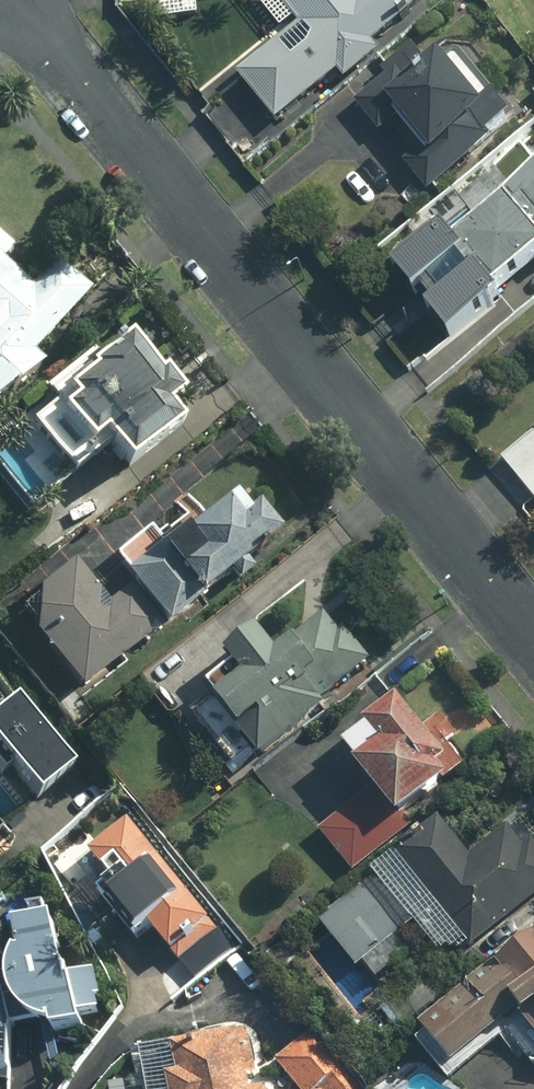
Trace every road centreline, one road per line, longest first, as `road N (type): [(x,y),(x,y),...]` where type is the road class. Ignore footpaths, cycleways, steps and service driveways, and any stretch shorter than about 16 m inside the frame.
road 1 (residential): [(27,0),(533,643)]

